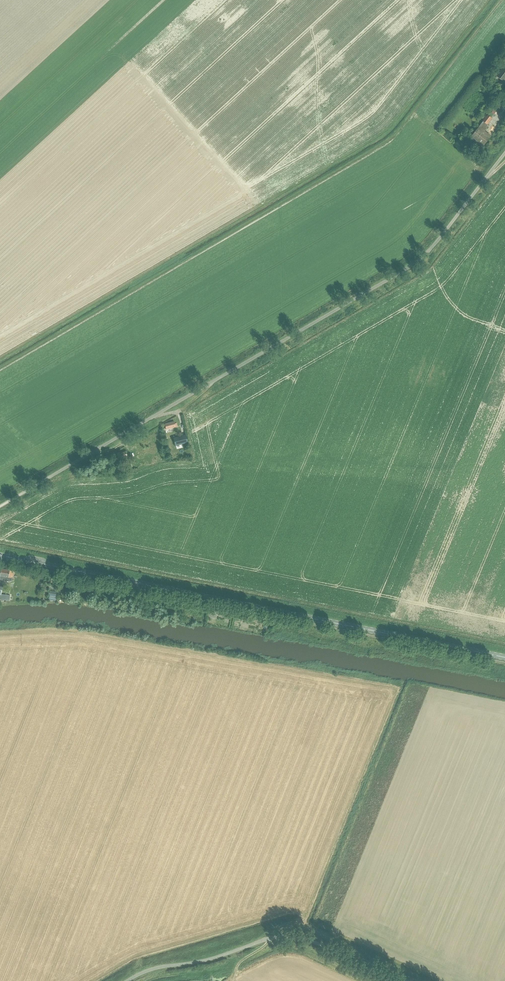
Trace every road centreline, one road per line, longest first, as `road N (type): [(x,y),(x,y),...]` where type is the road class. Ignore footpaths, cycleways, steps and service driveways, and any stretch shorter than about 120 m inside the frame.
road 1 (unclassified): [(0,506),(418,261),(487,176)]
road 2 (tertiary): [(504,658),(0,555)]
road 3 (unclassified): [(127,980),(291,936),(396,980)]

